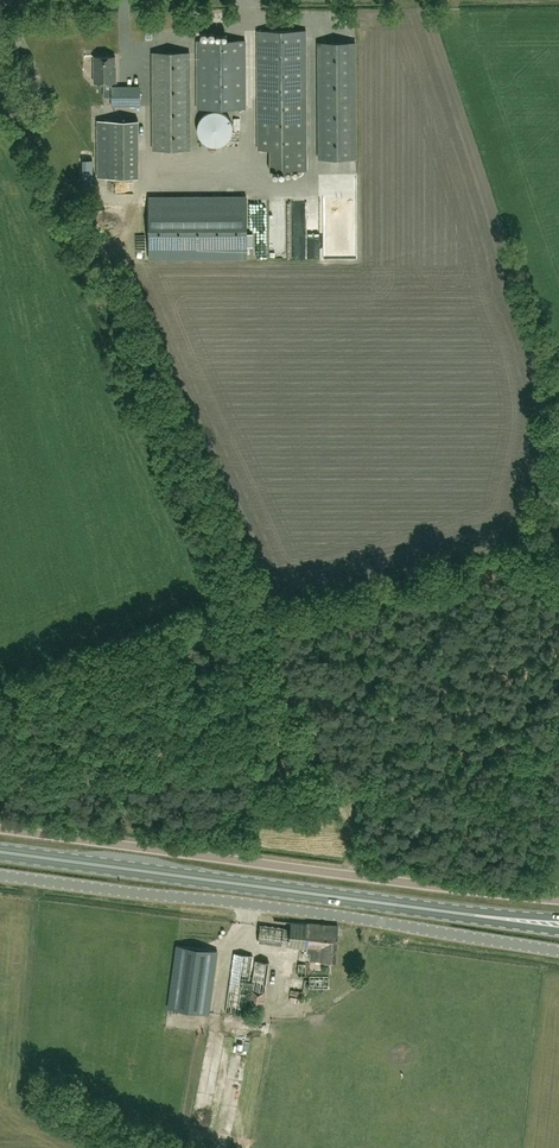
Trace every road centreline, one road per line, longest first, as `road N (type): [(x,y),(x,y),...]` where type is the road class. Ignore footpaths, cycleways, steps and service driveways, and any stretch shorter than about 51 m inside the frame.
road 1 (unclassified): [(558,951),(312,911),(0,874)]
road 2 (unclassified): [(0,826),(558,900)]
road 3 (primary): [(0,852),(493,917)]

